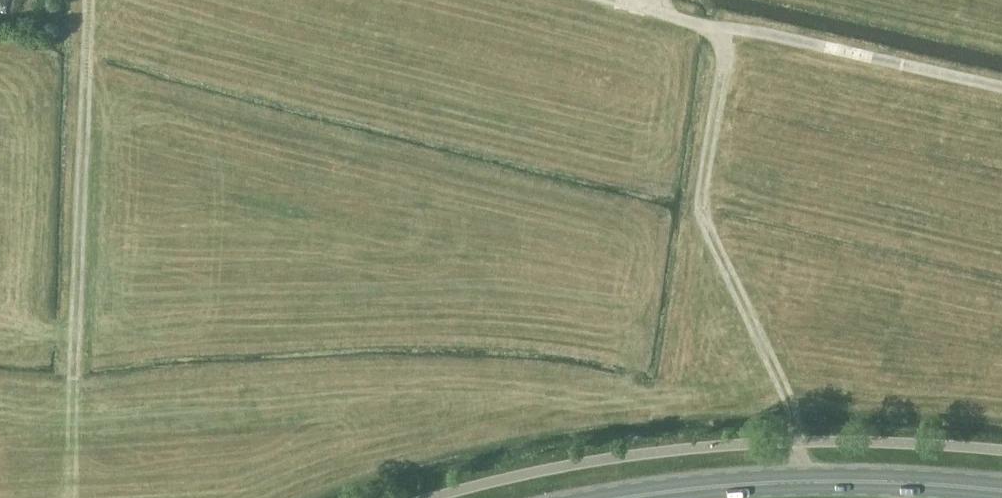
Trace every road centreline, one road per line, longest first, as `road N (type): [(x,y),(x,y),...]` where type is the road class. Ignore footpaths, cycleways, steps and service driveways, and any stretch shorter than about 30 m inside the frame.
road 1 (track): [(730,30),(701,211),(794,407),(799,483)]
road 2 (track): [(73,380),(88,0)]
road 3 (secondary): [(1001,493),(799,483),(635,497)]
road 4 (track): [(730,30),(1001,90)]

